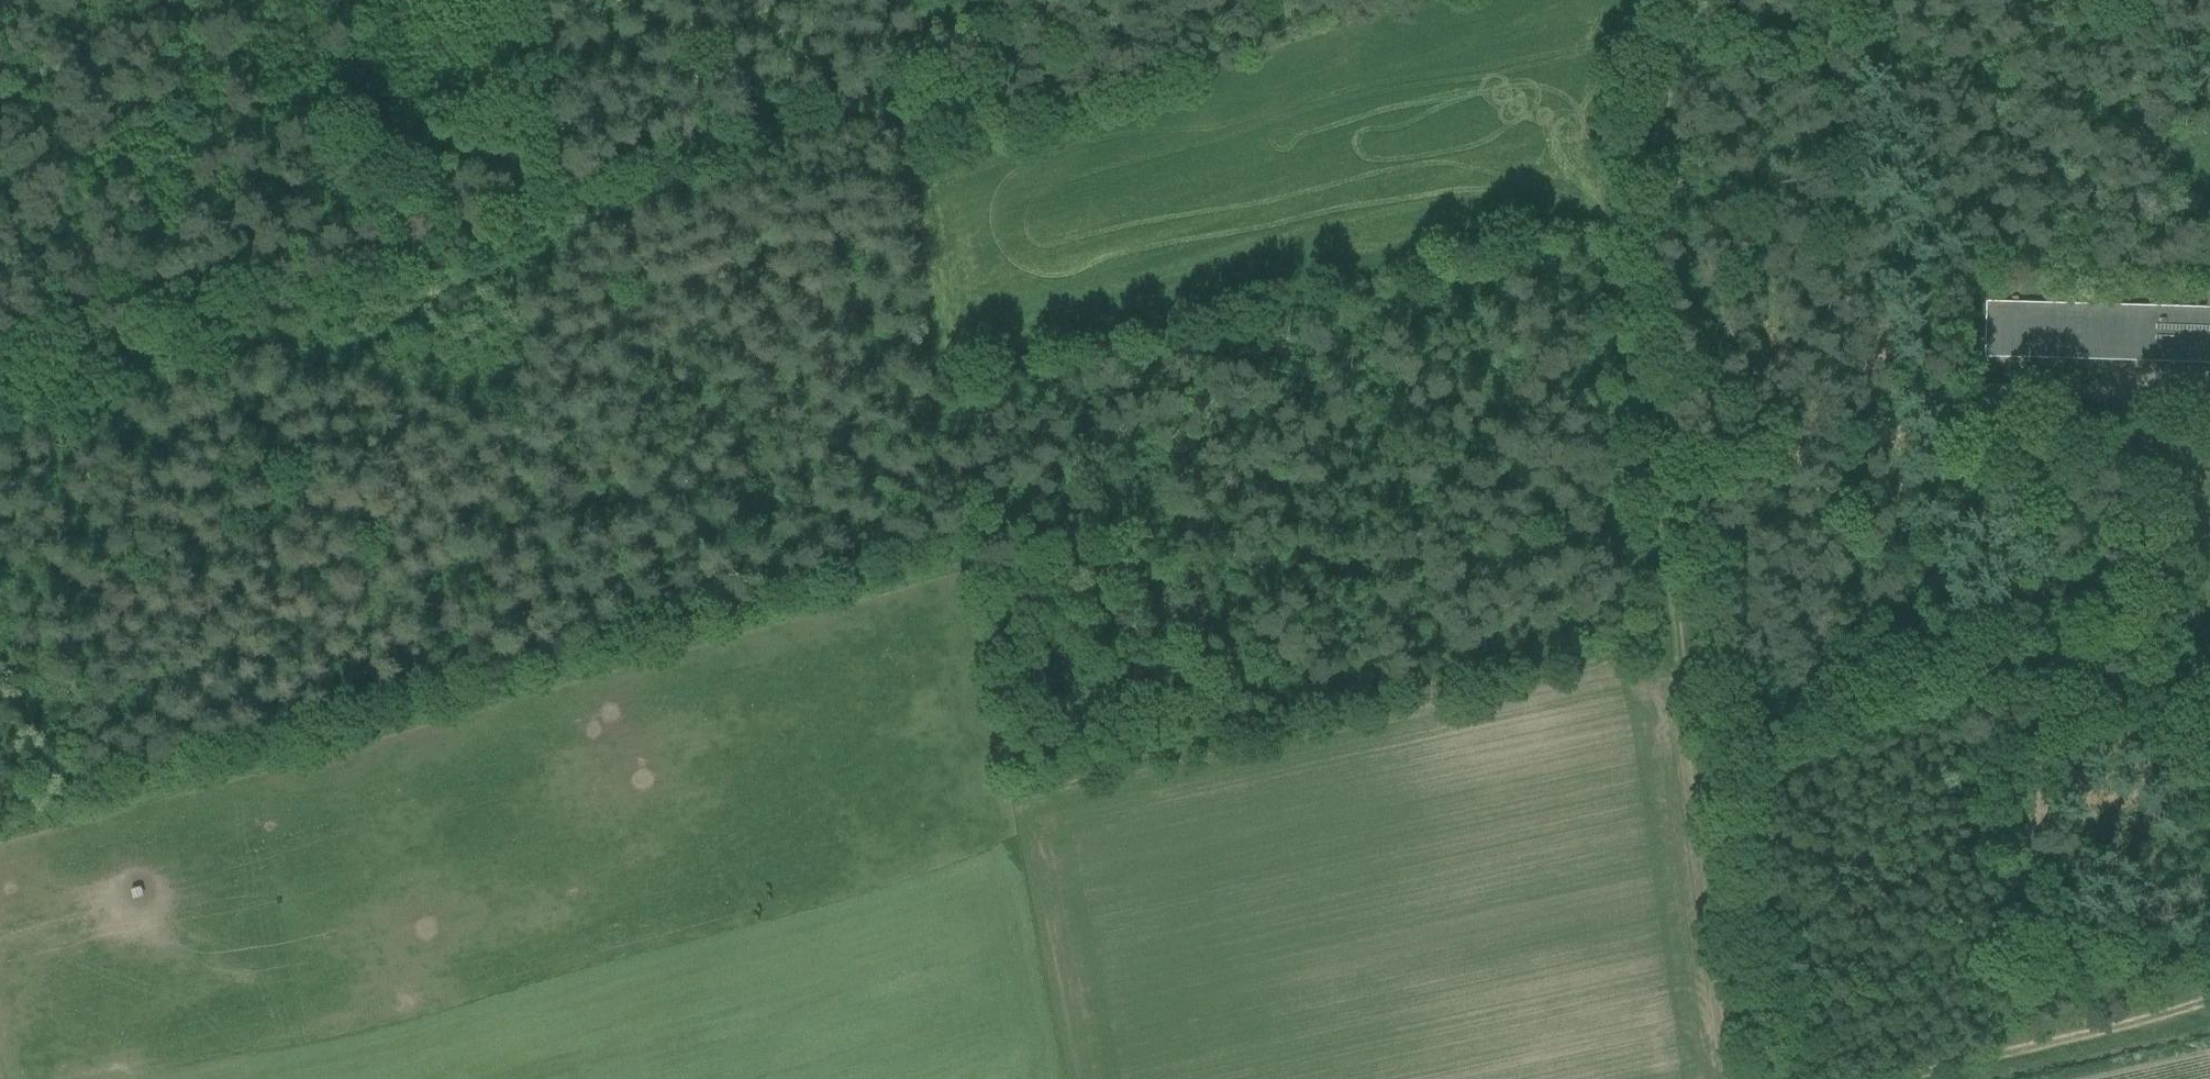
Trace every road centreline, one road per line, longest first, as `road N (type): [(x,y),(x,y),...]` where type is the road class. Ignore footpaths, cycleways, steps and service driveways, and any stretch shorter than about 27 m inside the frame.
road 1 (track): [(1734,1078),(1597,285),(1588,183),(1660,0)]
road 2 (track): [(535,0),(550,98),(0,116)]
road 3 (track): [(2209,1002),(1891,1078)]

